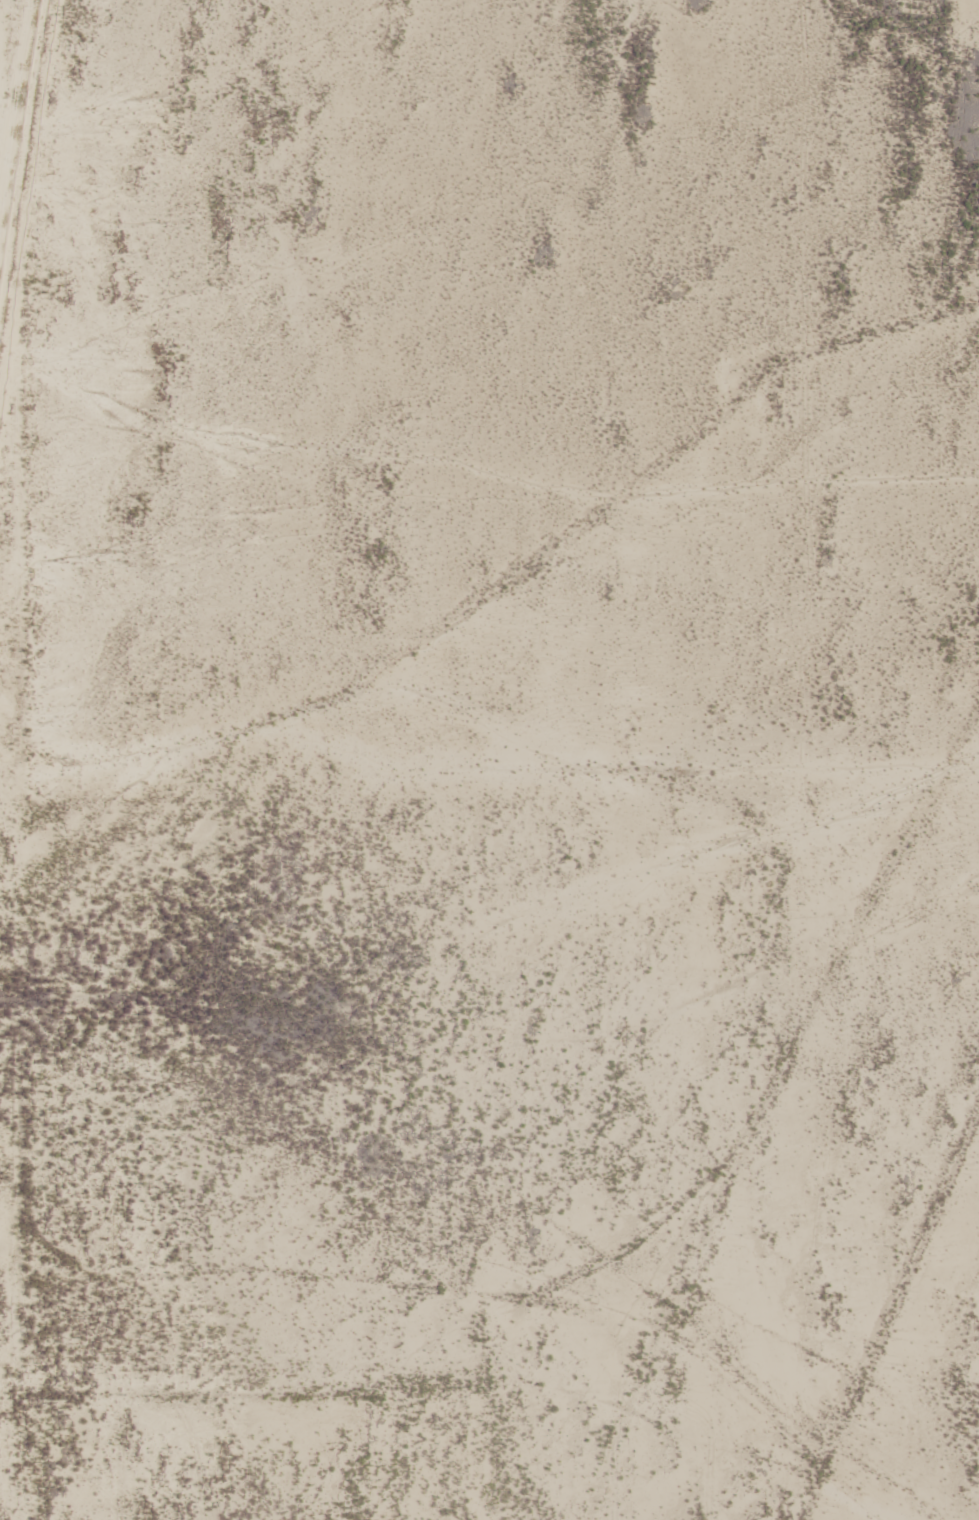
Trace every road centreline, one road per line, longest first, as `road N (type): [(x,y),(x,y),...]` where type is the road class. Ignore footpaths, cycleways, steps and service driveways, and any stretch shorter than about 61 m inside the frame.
road 1 (track): [(786,1519),(861,1385),(978,1080)]

